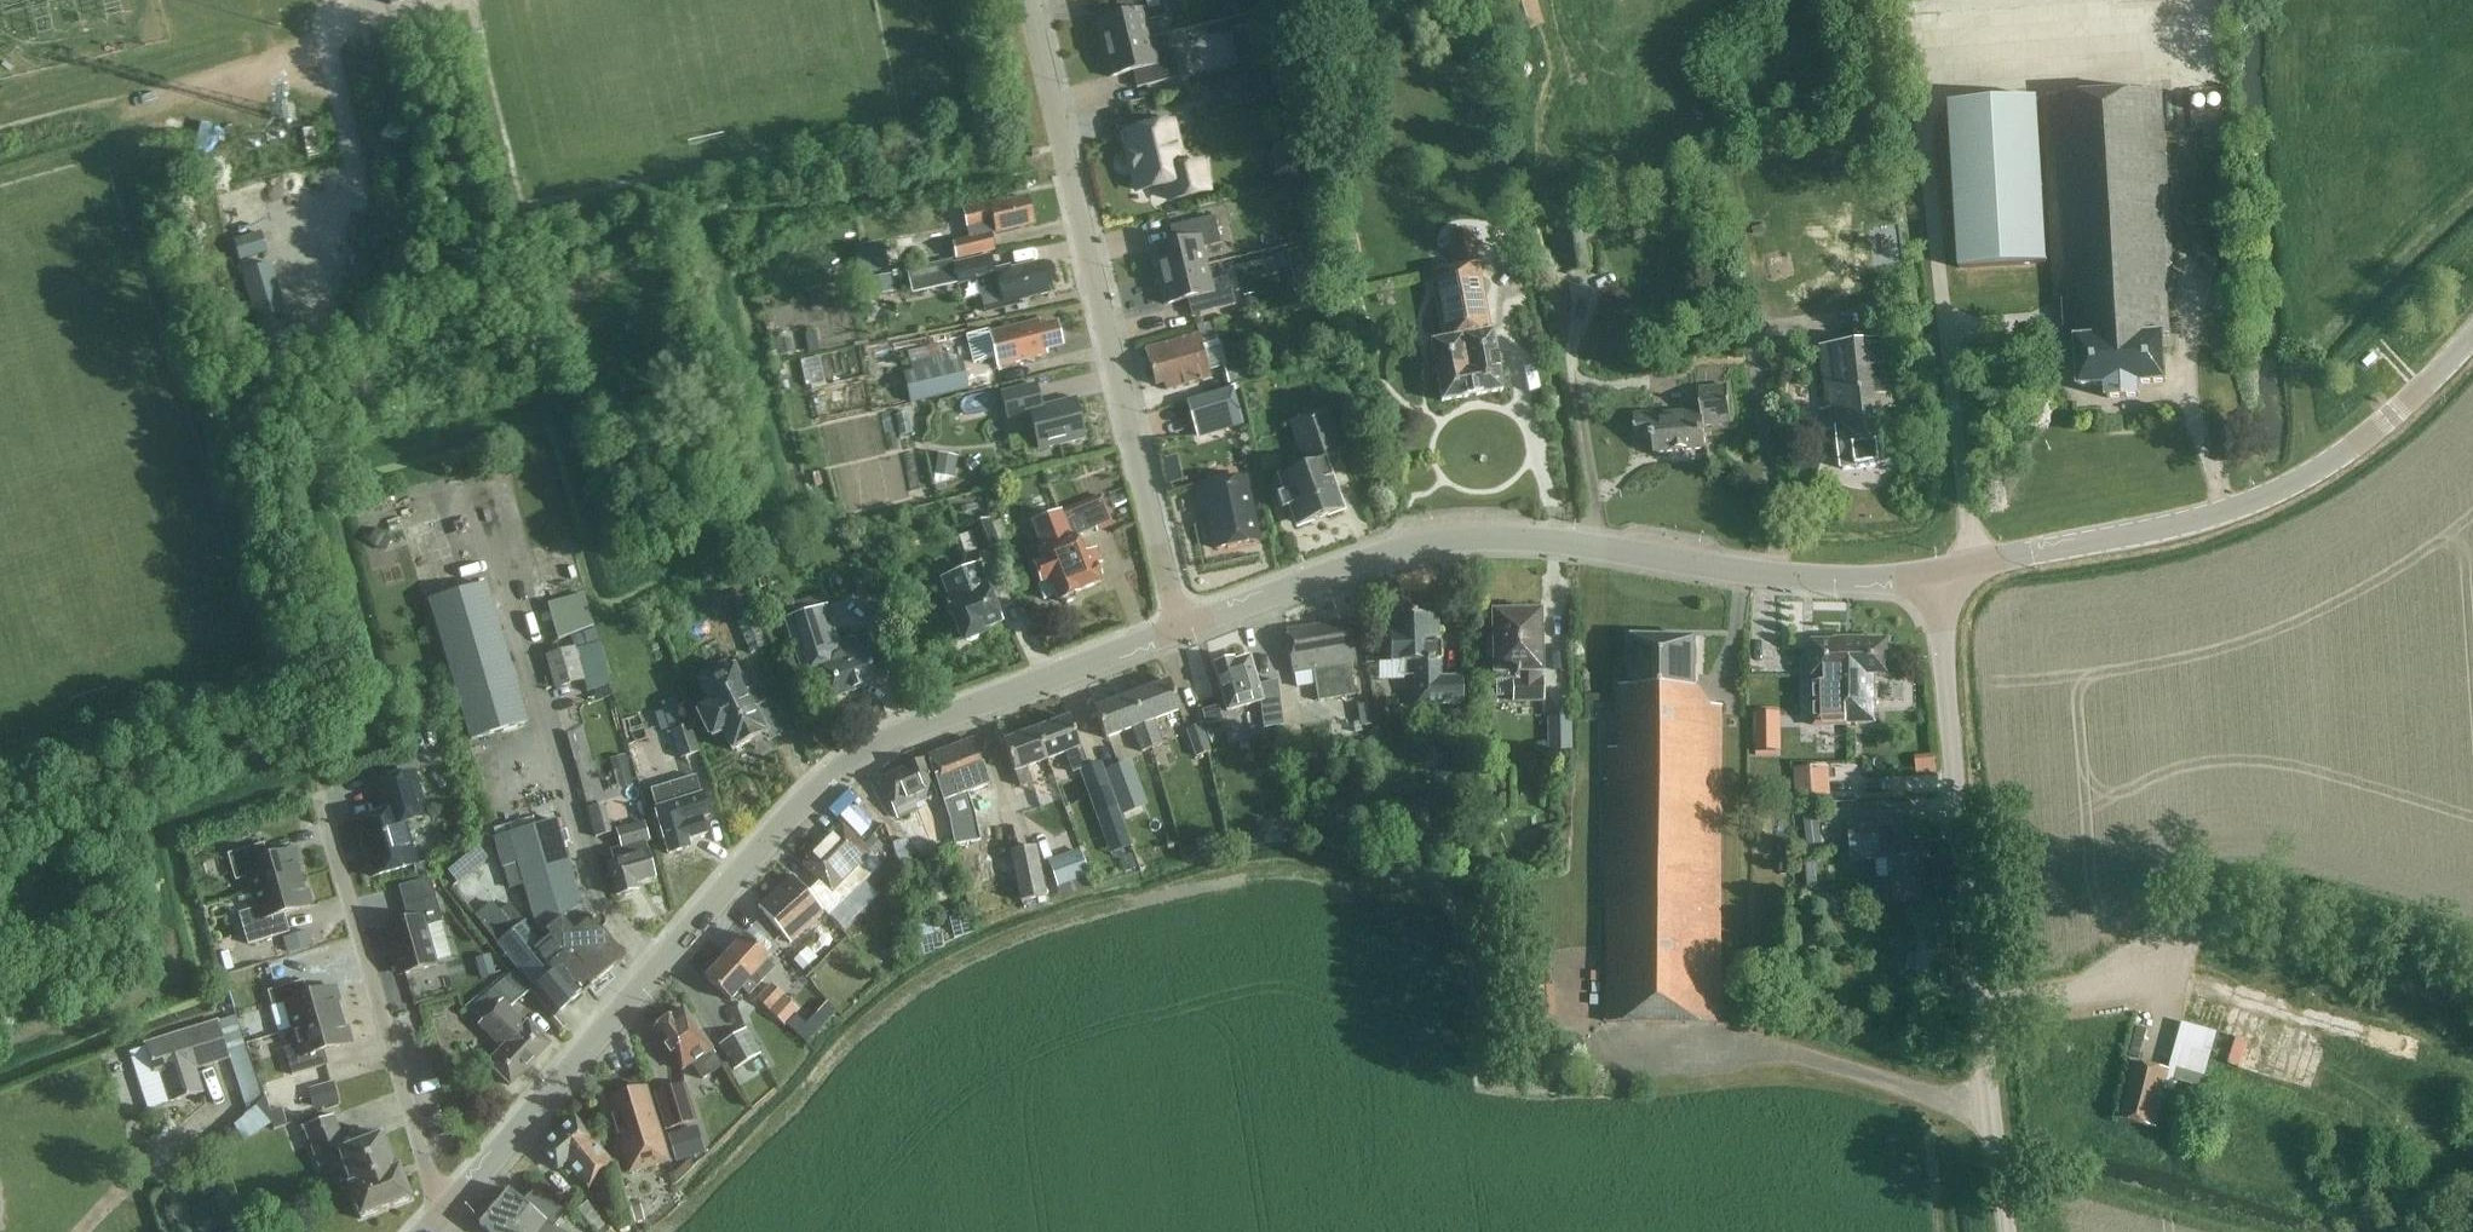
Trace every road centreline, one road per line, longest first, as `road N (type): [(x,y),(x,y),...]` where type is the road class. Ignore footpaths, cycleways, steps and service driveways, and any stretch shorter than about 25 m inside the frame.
road 1 (tertiary): [(446,1208),(730,888),(862,757),(1179,634)]
road 2 (tertiary): [(1179,634),(1366,562),(1483,540),(1554,542),(1779,577),(1932,576)]
road 3 (unclassified): [(2006,1231),(1932,576)]
road 4 (residential): [(1179,634),(1024,0)]
road 5 (tertiary): [(1932,576),(2256,503),(2343,455),(2472,338)]
road 6 (residential): [(446,1208),(407,1110),(319,786)]

